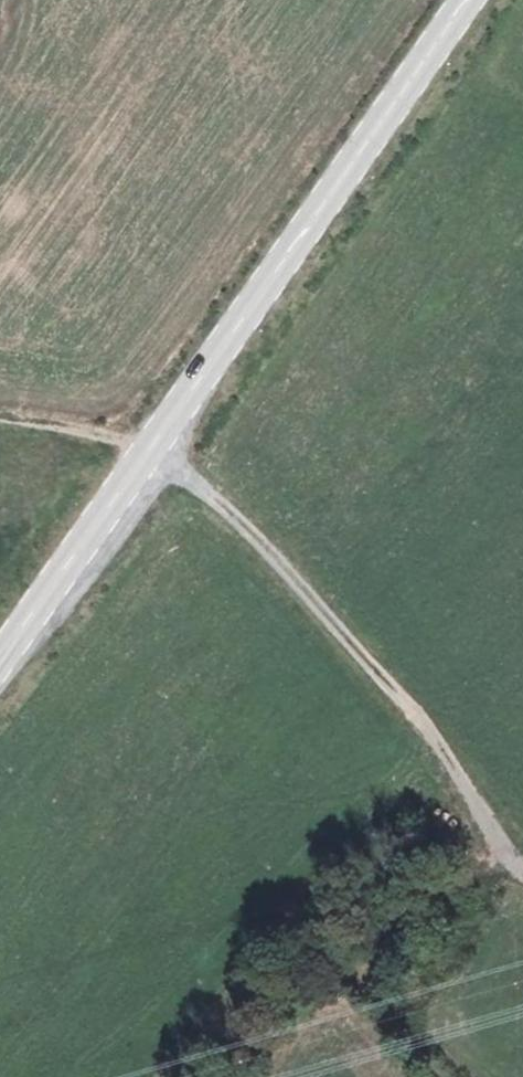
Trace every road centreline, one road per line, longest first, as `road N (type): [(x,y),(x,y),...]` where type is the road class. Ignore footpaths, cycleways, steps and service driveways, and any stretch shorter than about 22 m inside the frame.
road 1 (secondary): [(473,0),(0,672)]
road 2 (track): [(522,869),(447,753),(229,509),(156,450),(0,410)]
road 3 (track): [(505,847),(401,913),(369,985),(378,1015),(447,1076)]

